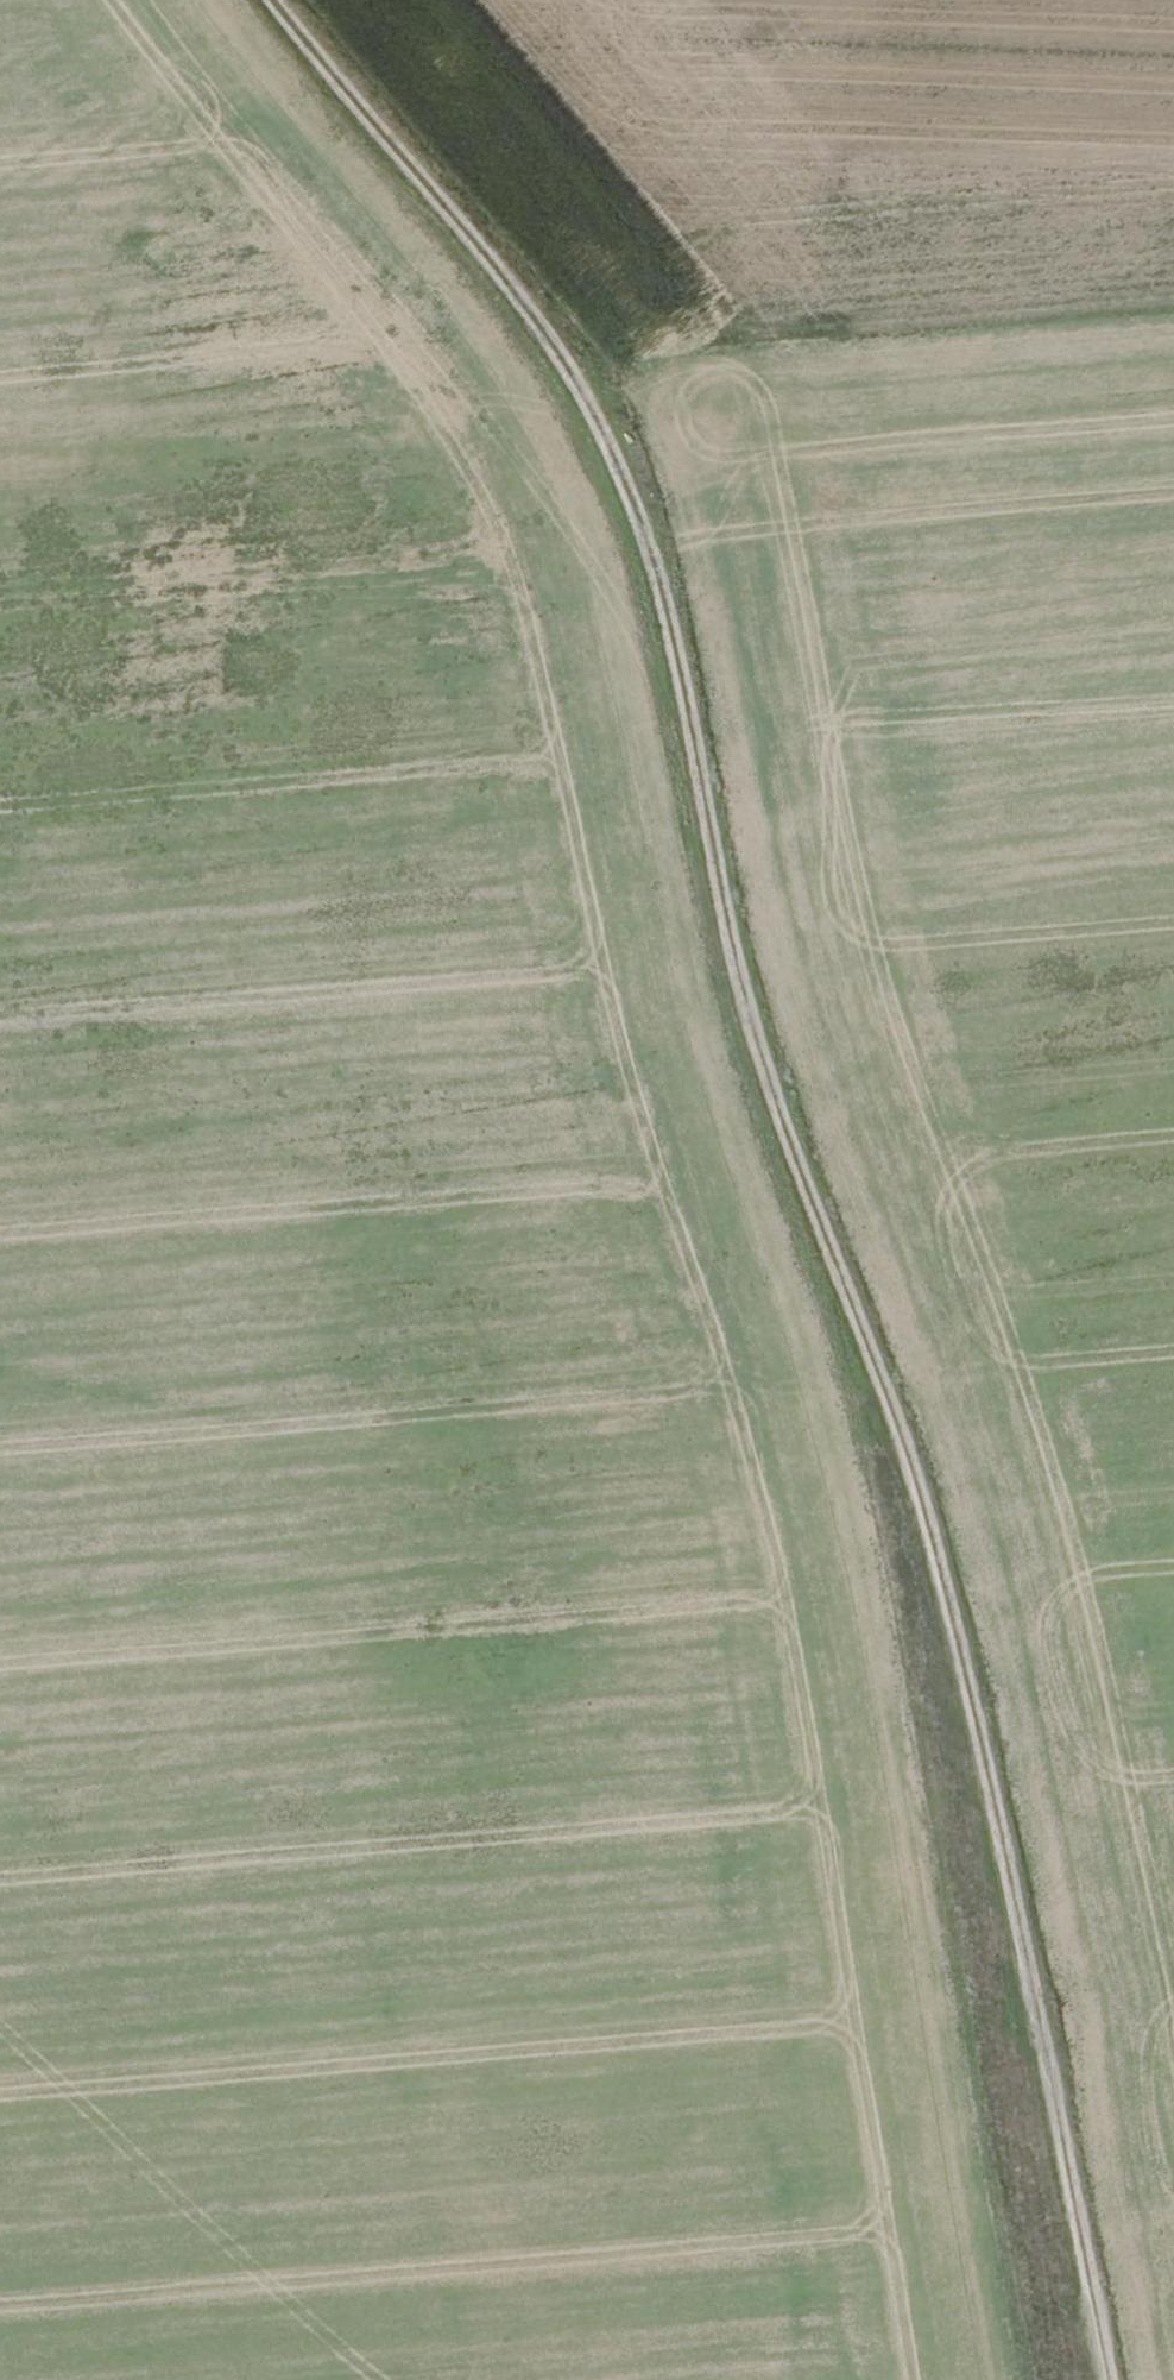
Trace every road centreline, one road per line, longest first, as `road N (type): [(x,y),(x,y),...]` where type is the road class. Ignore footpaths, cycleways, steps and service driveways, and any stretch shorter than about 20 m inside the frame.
road 1 (track): [(1085,2379),(987,1969),(901,1429),(749,1008),(649,523),(524,303),(286,0)]

